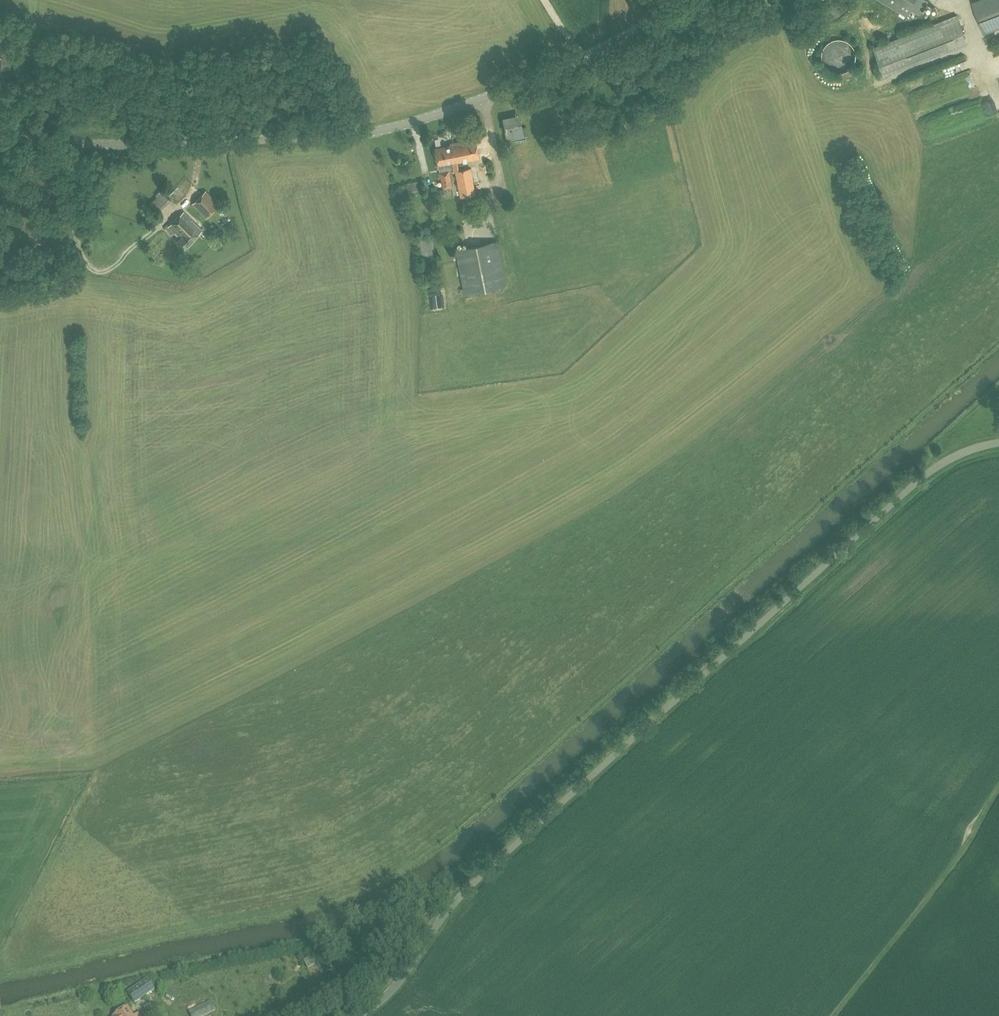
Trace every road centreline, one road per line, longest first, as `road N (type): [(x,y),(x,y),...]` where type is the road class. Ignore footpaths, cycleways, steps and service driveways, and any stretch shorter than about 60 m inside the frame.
road 1 (unclassified): [(363,1015),(460,897),(795,589),(941,460),(998,452)]
road 2 (tertiary): [(0,143),(130,149),(391,135),(700,0)]
road 3 (track): [(998,788),(835,1015)]

